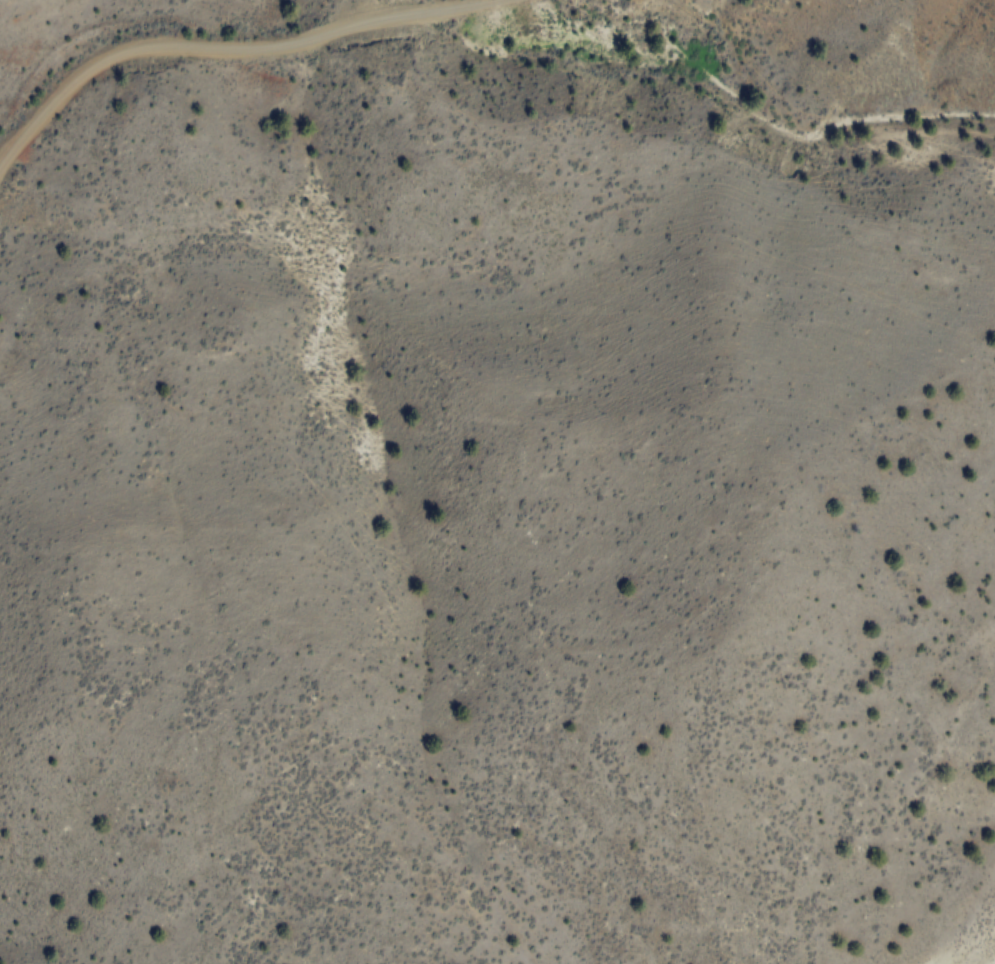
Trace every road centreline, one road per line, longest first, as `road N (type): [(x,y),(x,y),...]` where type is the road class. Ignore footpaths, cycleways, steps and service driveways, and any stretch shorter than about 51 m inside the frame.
road 1 (residential): [(0,167),(37,119),(110,56),(148,47),(280,46),(485,0)]

